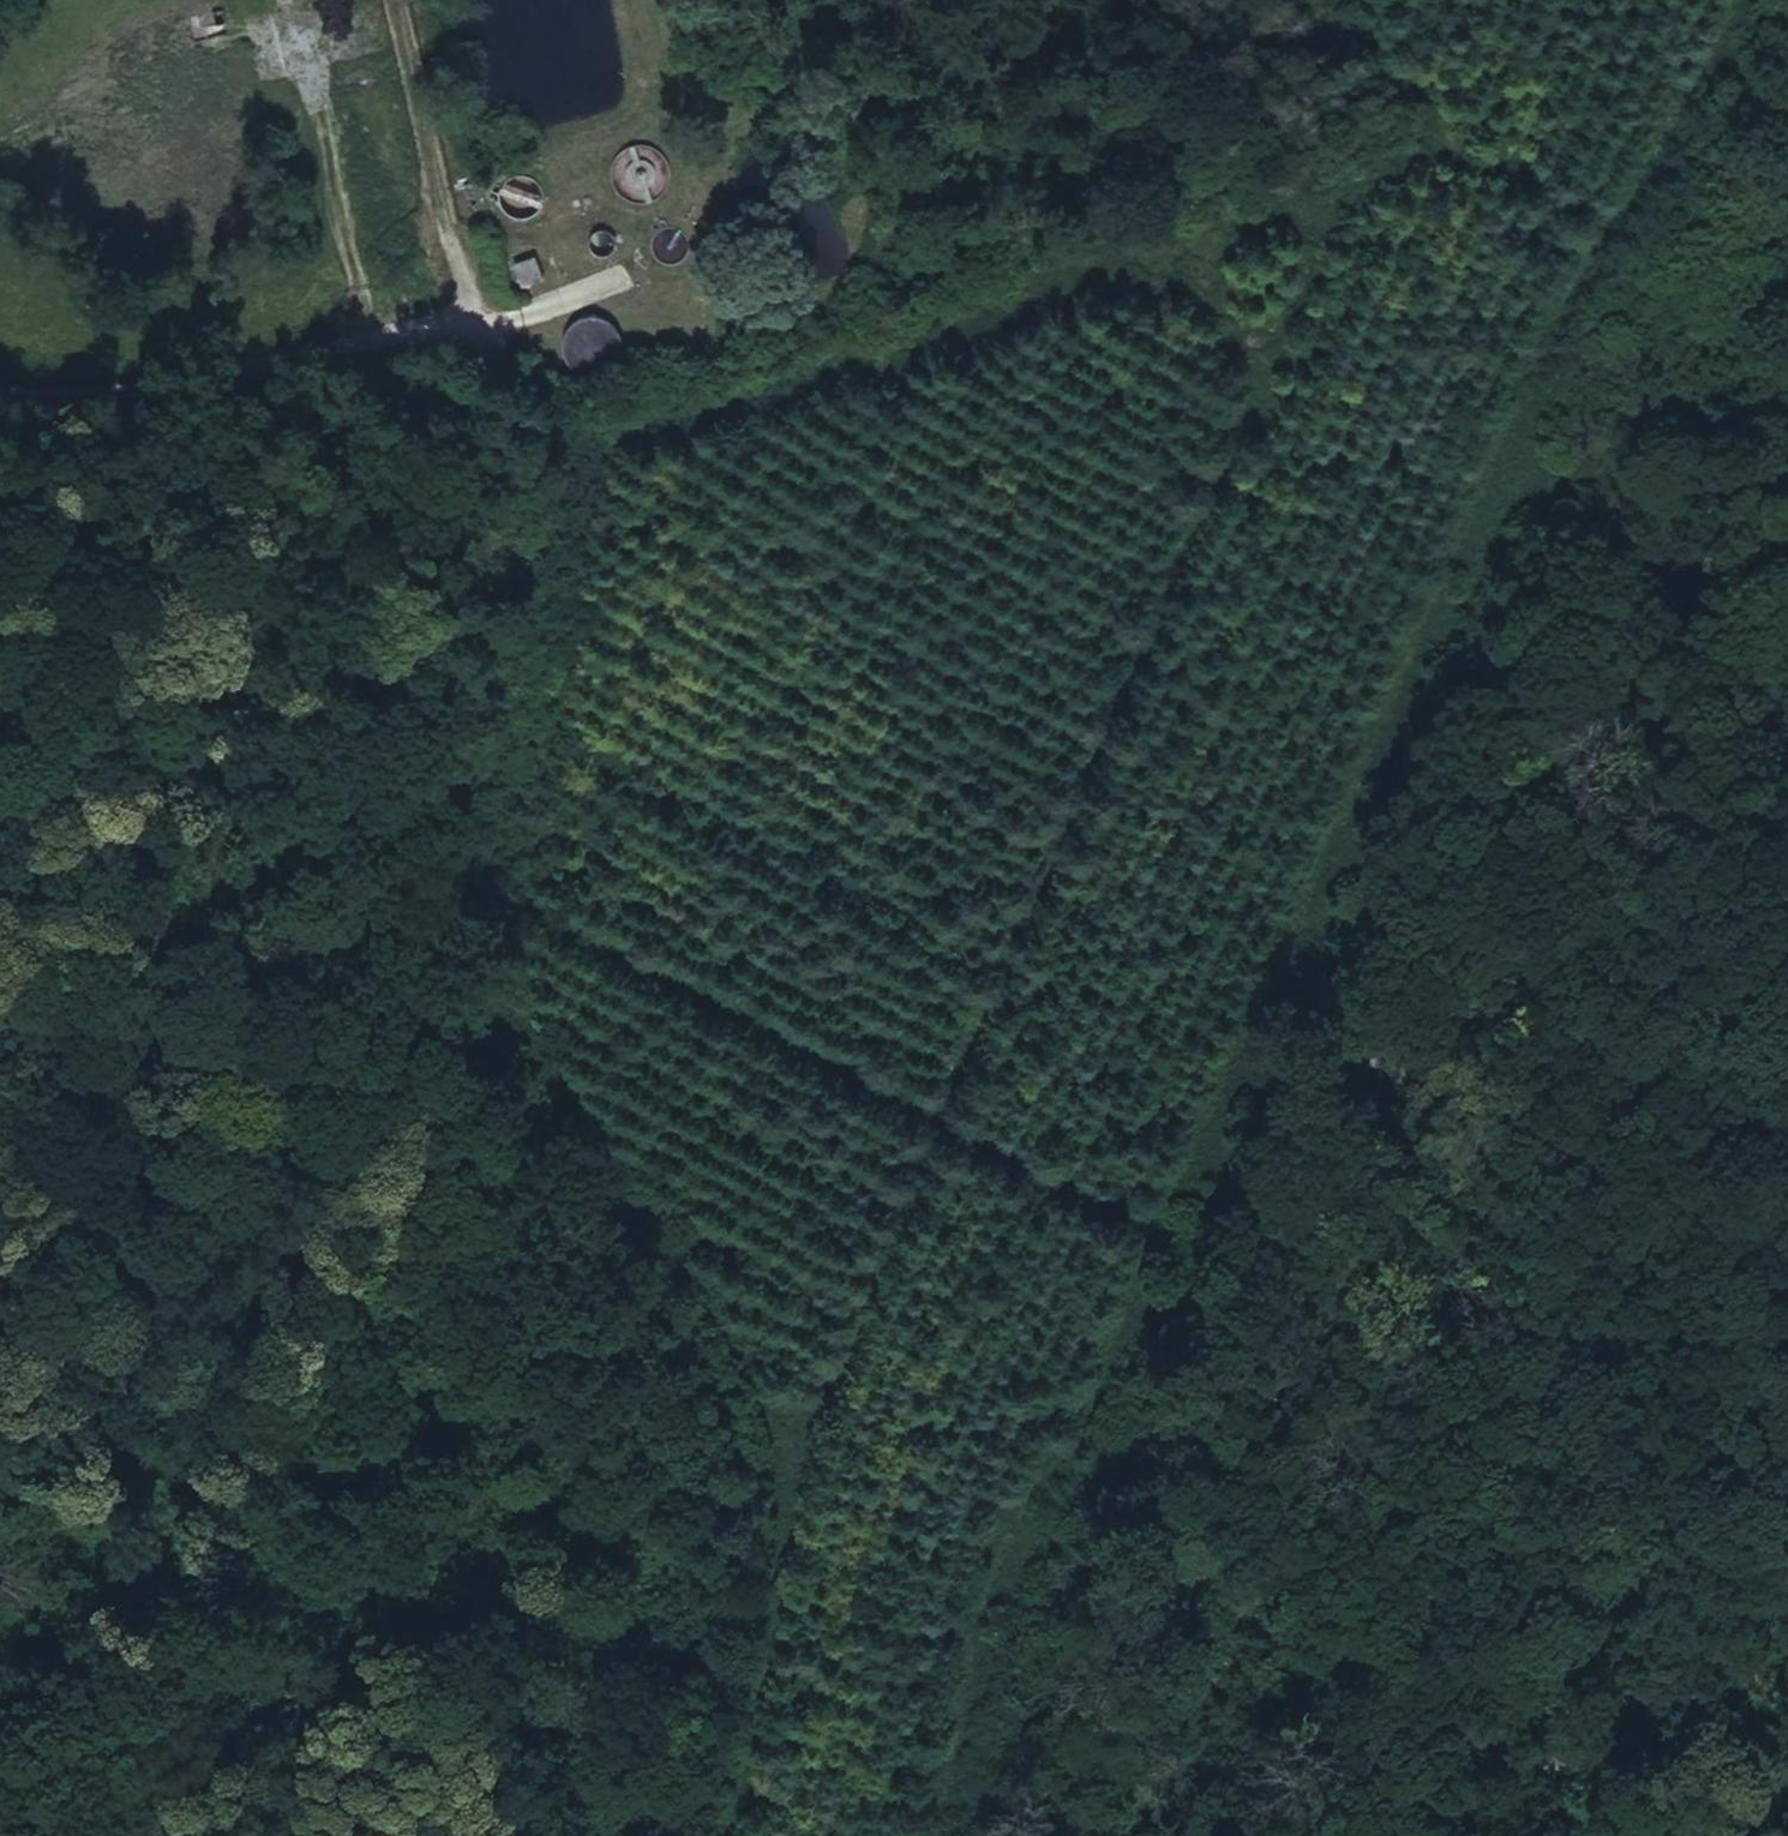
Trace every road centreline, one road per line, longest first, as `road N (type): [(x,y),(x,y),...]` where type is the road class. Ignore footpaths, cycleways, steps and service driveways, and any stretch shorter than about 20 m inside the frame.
road 1 (track): [(919,1835),(959,1751),(986,1585),(1080,1420),(1345,796),(1610,229),(1733,0)]

